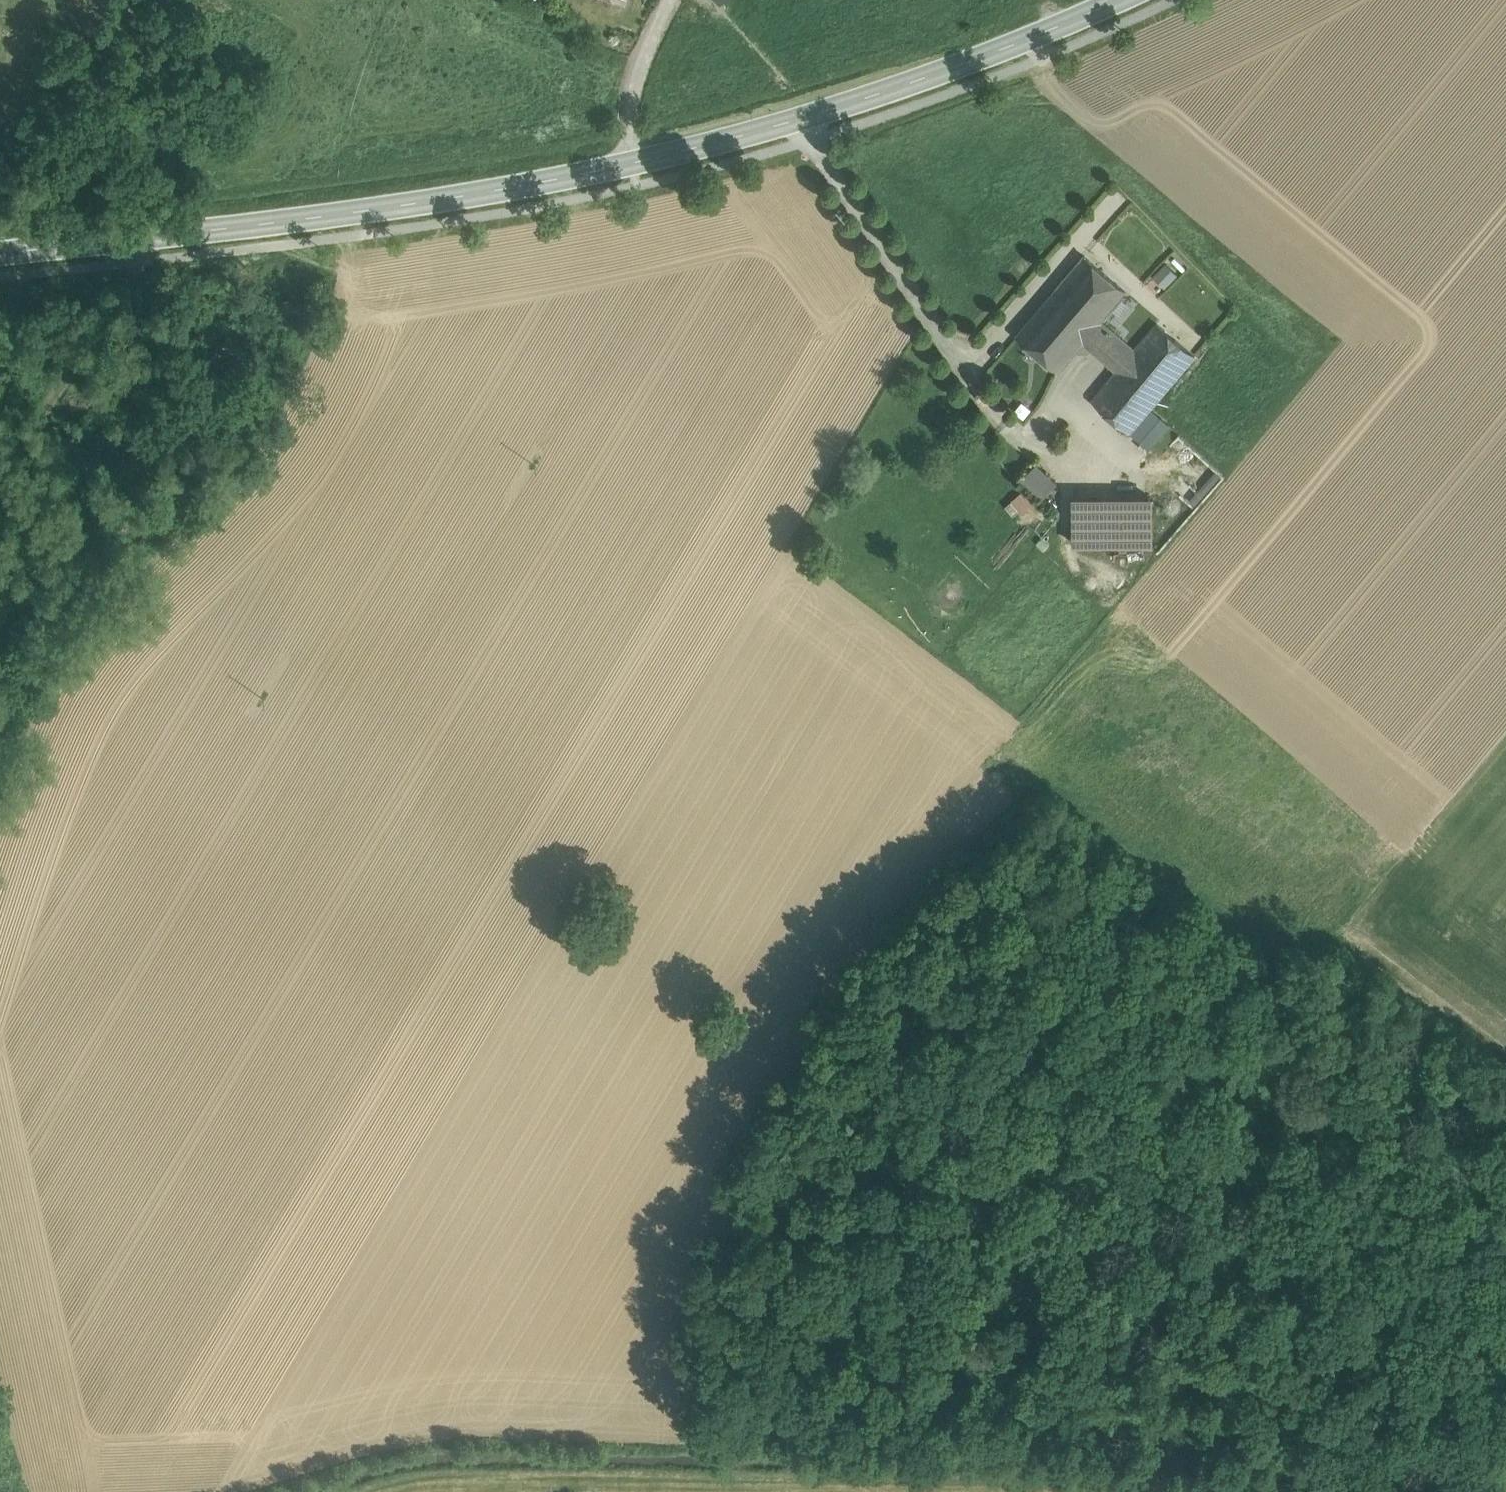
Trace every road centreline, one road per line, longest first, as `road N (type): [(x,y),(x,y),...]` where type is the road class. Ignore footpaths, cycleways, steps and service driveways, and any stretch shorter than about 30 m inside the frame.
road 1 (secondary): [(0,253),(300,219),(639,161),(950,70),(1113,0)]

